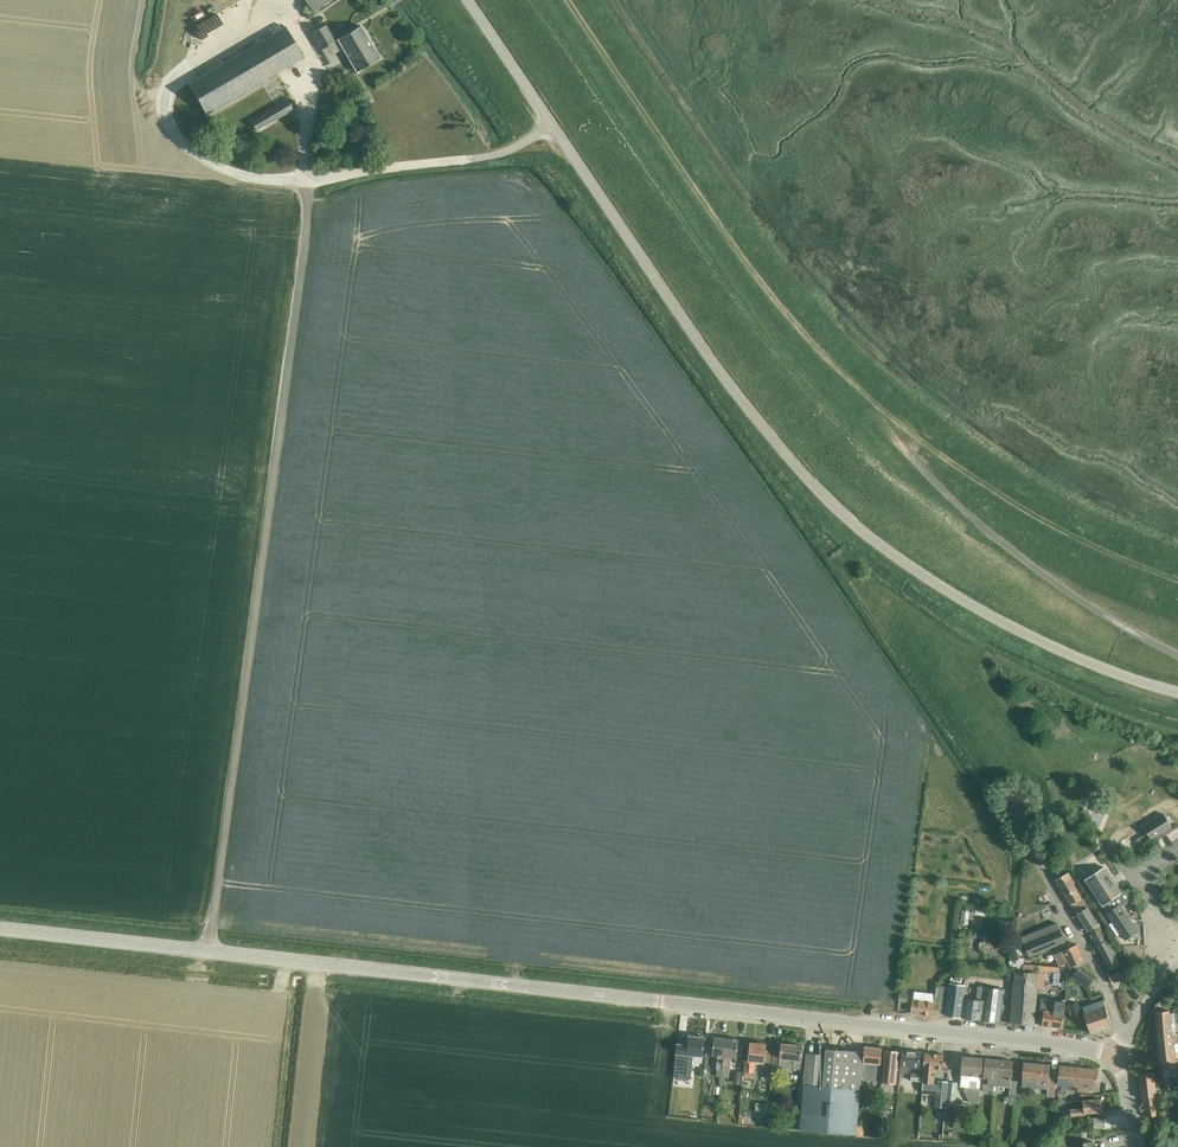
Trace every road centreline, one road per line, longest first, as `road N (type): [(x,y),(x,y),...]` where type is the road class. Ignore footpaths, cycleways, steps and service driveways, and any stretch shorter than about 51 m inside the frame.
road 1 (tertiary): [(1111,1059),(887,1026),(0,930)]
road 2 (unclassified): [(1177,694),(1094,667),(968,603),(862,532),(802,476),(748,412),(468,0)]
road 3 (track): [(202,952),(305,182)]
road 4 (track): [(1177,582),(902,449)]
road 5 (residential): [(1124,1040),(1101,976),(1018,825),(1018,805)]

